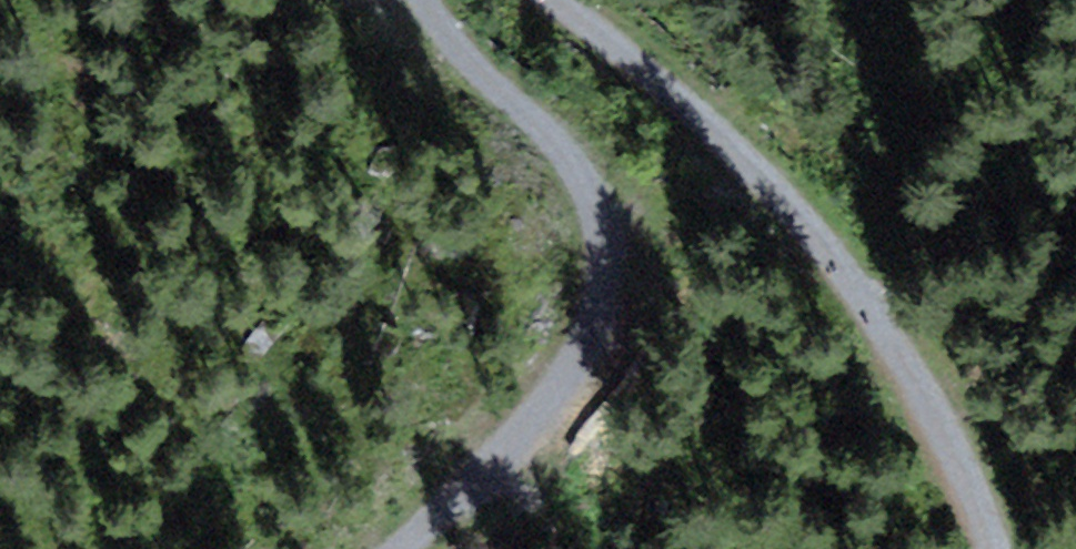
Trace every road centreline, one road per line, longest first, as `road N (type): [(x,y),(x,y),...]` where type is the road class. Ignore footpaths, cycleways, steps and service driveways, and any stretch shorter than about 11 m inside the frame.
road 1 (track): [(542,0),(752,166),(852,281),(921,397),(984,548)]
road 2 (track): [(403,548),(569,381),(594,330),(603,278),(588,222),(563,174),(417,0)]

